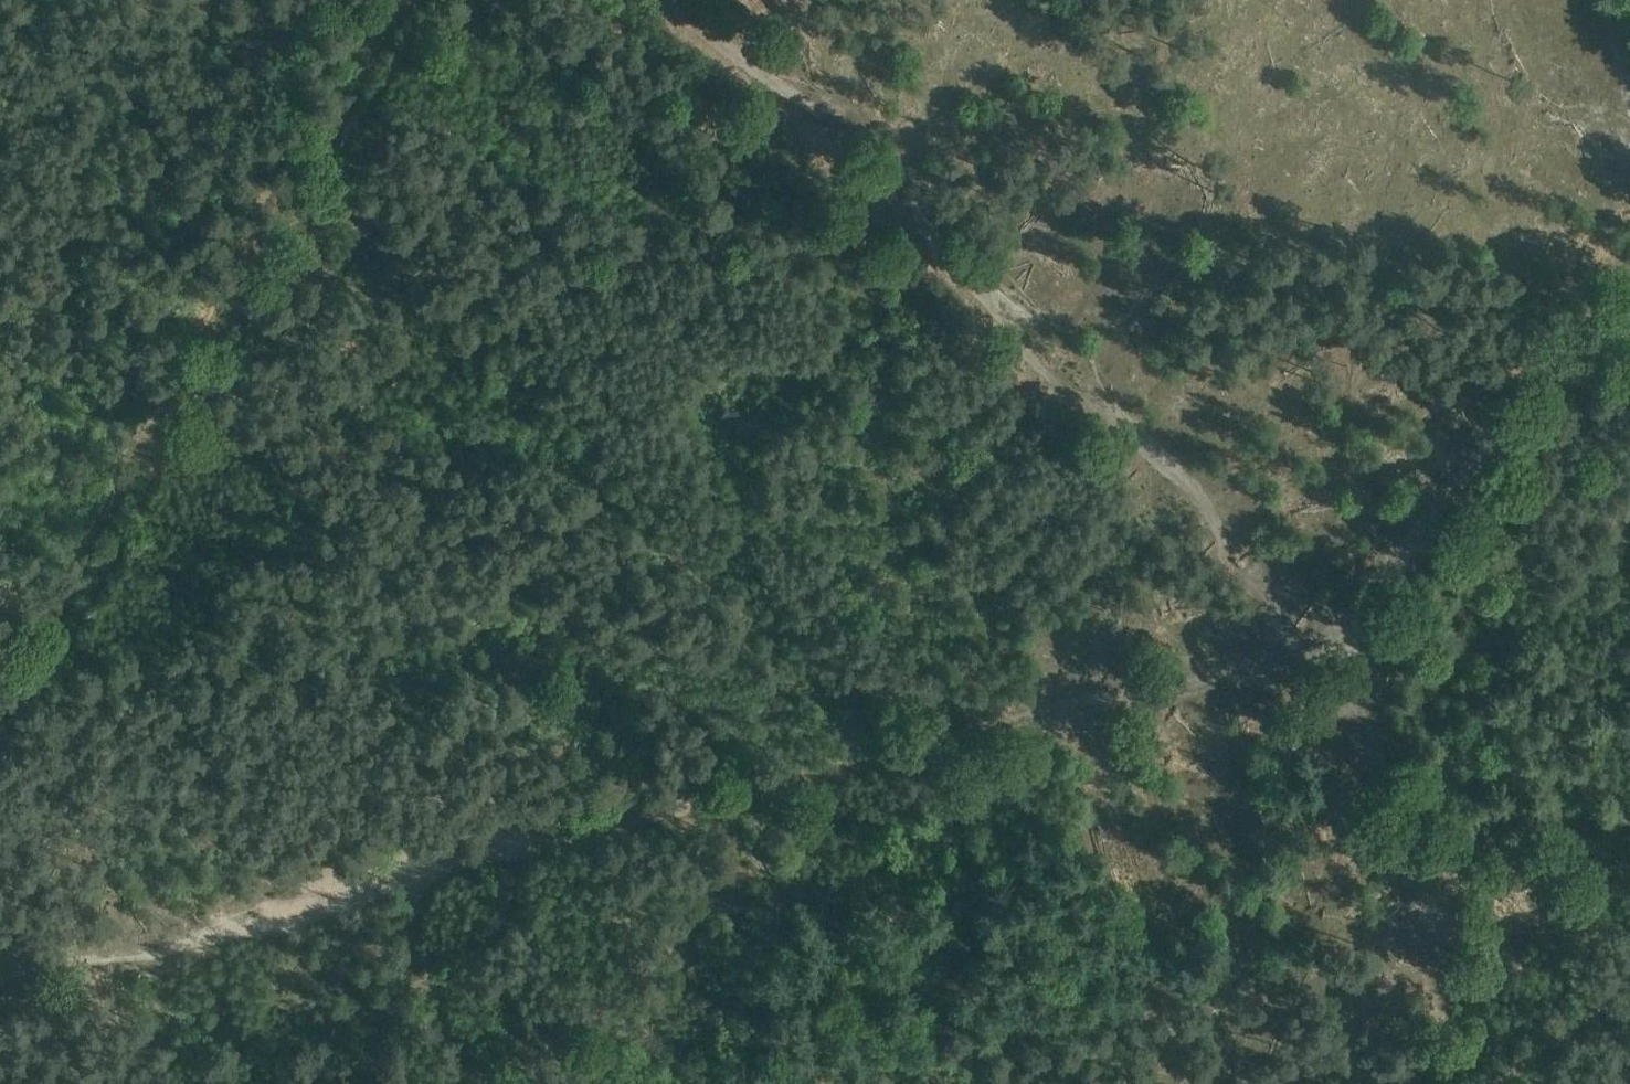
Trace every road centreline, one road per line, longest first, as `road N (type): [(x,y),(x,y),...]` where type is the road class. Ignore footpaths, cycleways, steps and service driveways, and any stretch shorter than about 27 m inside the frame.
road 1 (track): [(250,231),(897,757),(0,983)]
road 2 (track): [(668,0),(1334,624)]
road 3 (track): [(382,0),(0,658)]
road 4 (track): [(1340,635),(1373,709),(1479,1083)]
road 5 (track): [(1334,624),(1629,267)]
road 6 (track): [(897,757),(1224,680),(1340,635)]
road 7 (track): [(416,877),(455,1083)]

